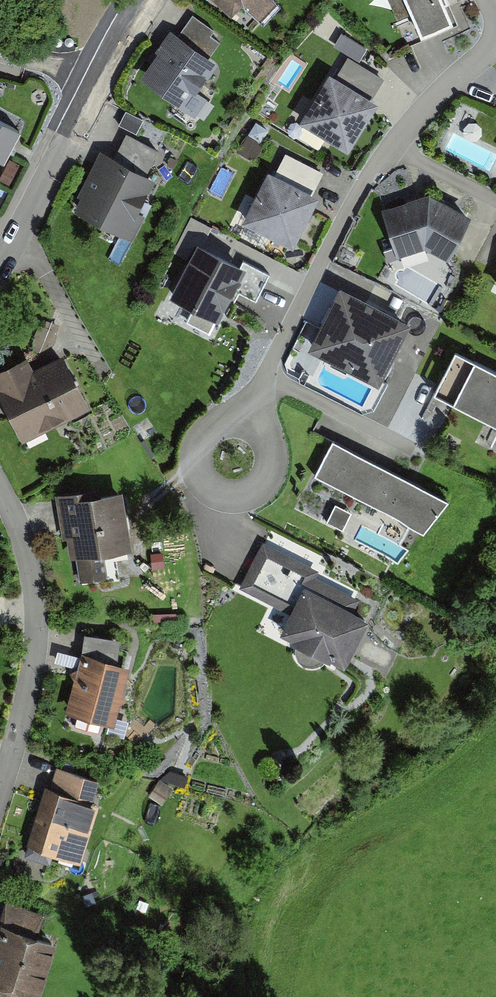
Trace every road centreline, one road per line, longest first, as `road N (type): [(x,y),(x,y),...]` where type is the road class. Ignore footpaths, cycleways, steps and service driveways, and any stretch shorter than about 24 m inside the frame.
road 1 (residential): [(228,458),(366,176),(441,88),(495,41)]
road 2 (residential): [(0,485),(27,556),(38,628),(0,793)]
road 3 (tertiary): [(0,266),(97,83)]

